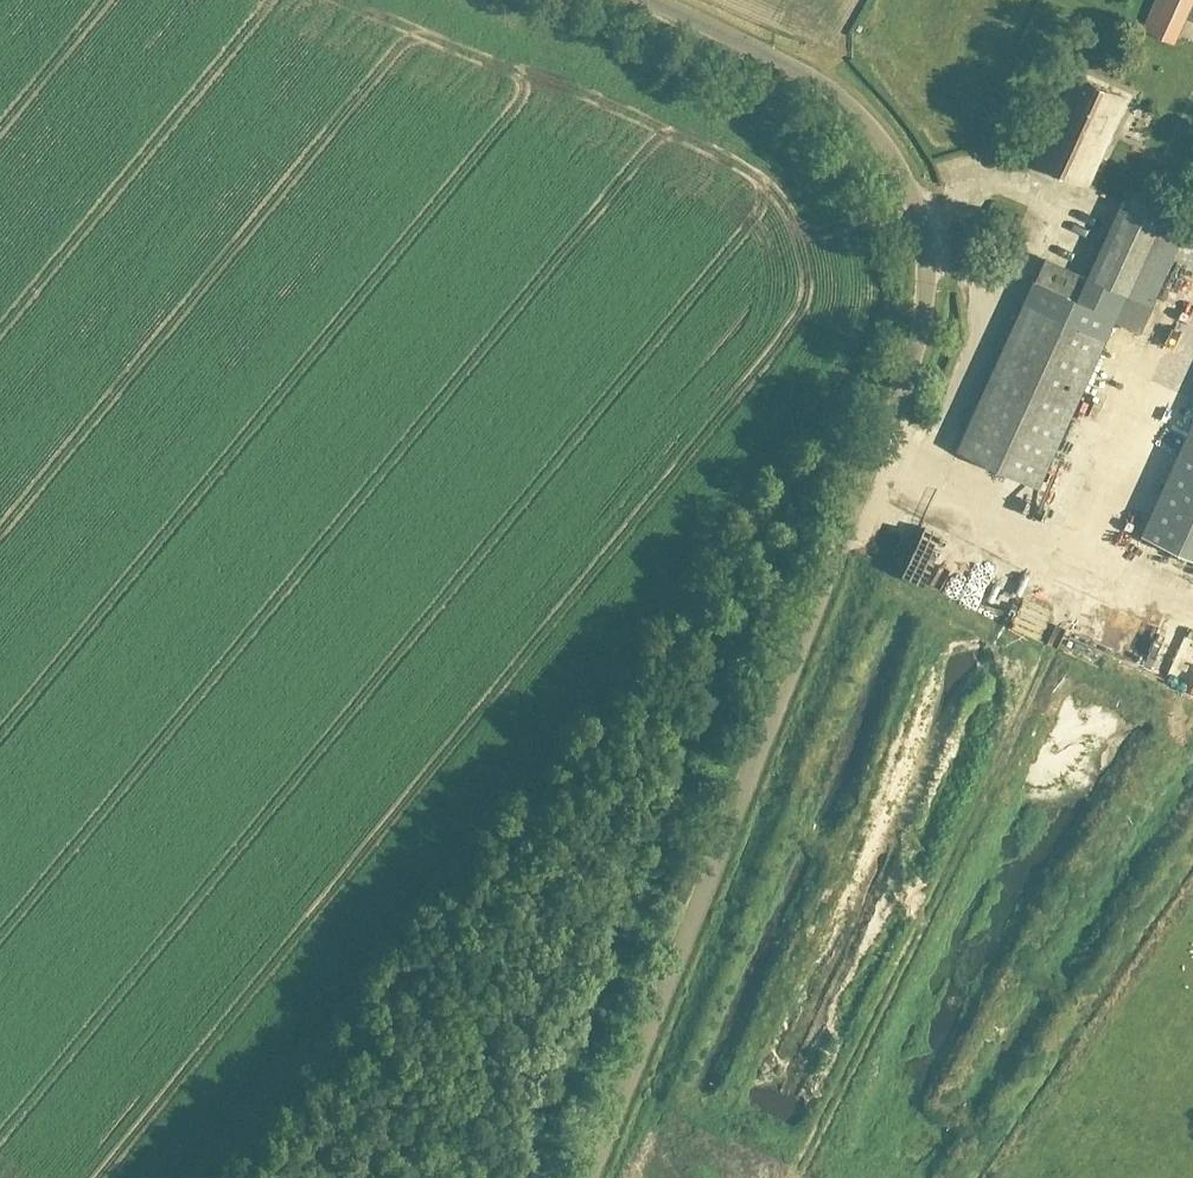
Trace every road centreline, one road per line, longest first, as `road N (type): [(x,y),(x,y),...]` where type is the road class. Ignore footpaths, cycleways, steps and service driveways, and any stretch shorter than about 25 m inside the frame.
road 1 (unclassified): [(589,1177),(907,381),(925,295),(912,202),(867,125),(762,54),(644,0)]

